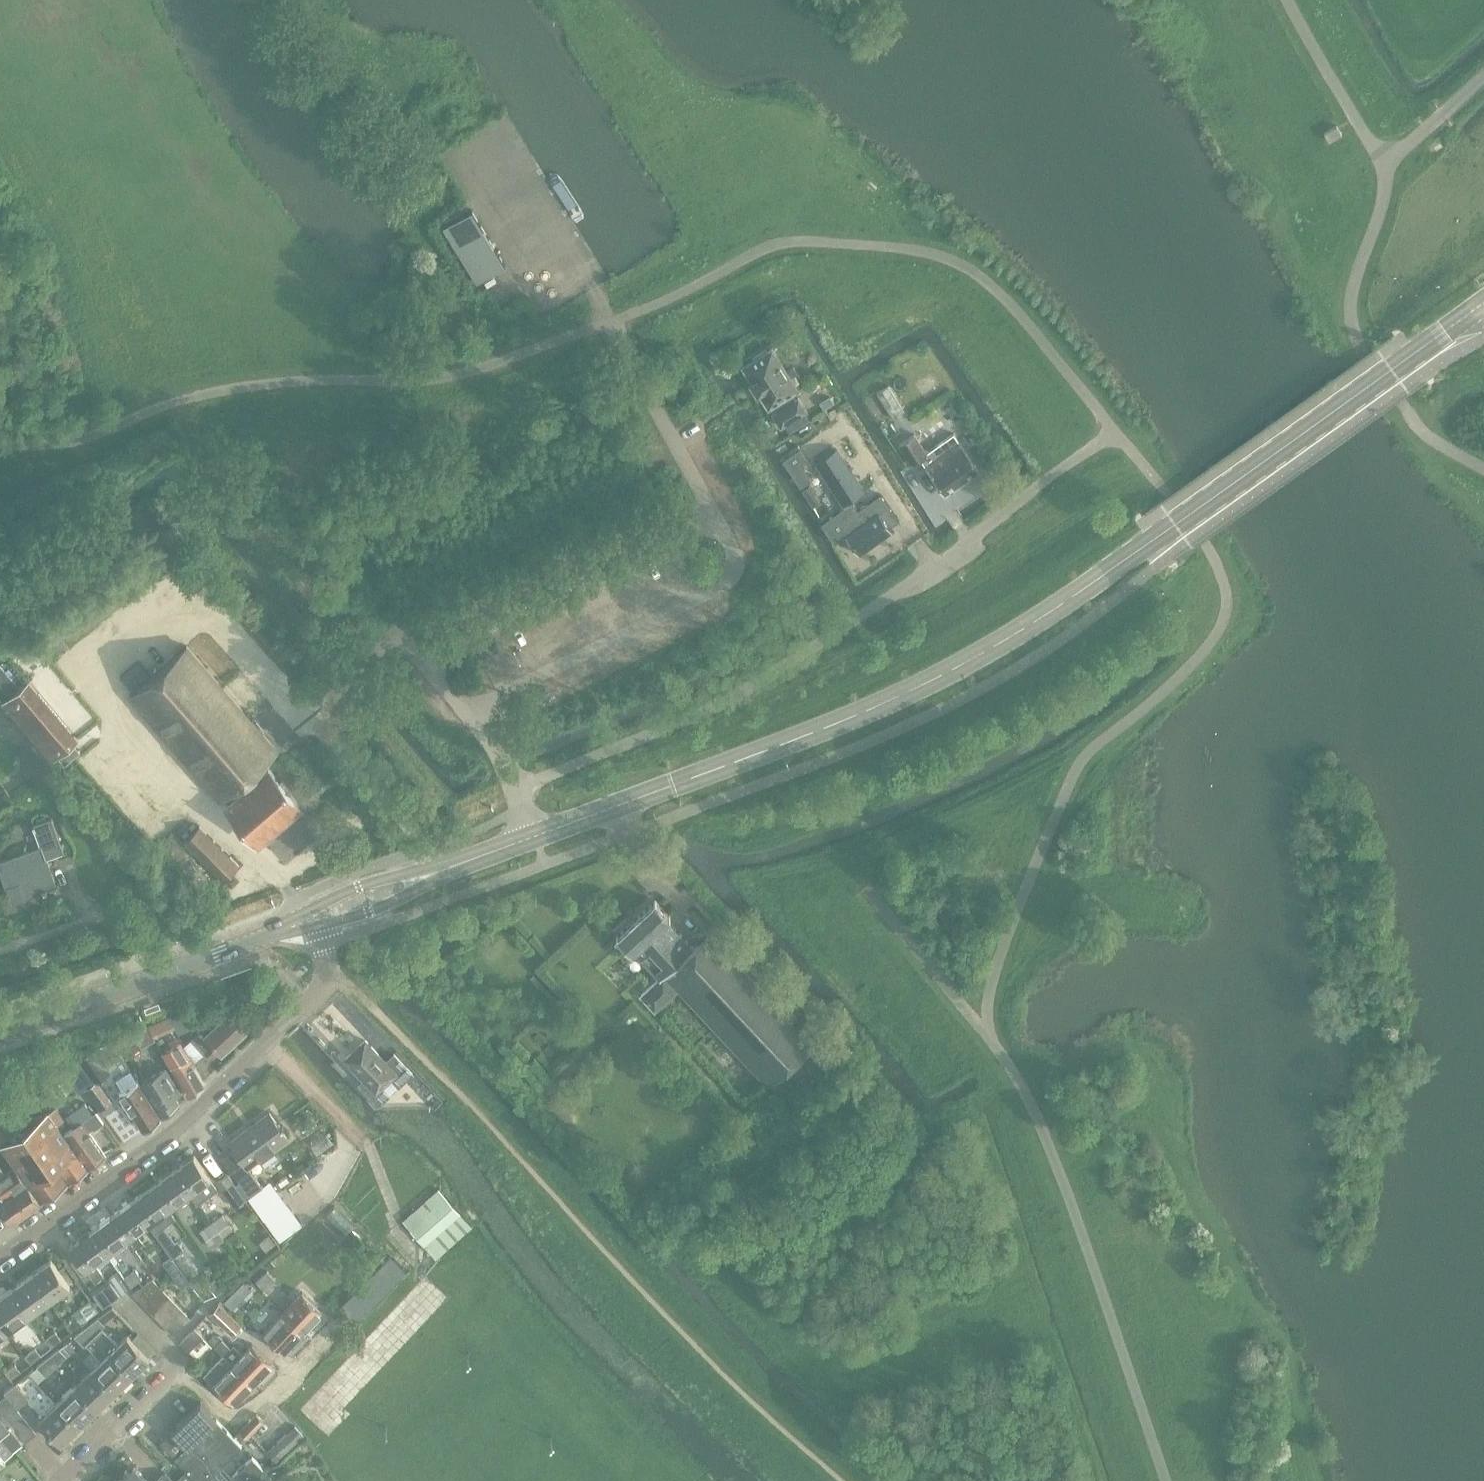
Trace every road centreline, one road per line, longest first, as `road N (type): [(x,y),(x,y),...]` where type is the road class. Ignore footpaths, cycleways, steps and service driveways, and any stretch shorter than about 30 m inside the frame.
road 1 (secondary): [(1483,302),(1035,621),(895,698),(537,836)]
road 2 (unclassified): [(537,836),(519,788),(747,691),(978,534)]
road 3 (residential): [(0,1260),(166,1138),(310,1005),(335,979),(326,946)]
road 4 (residential): [(68,1480),(179,1369),(128,1304)]
road 5 (track): [(179,1369),(239,1426),(329,1339)]
road 6 (residential): [(148,980),(131,928),(114,915),(0,951)]
road 7 (secondary): [(148,980),(308,921)]
road 8 (secondary): [(0,1034),(148,980)]
road 9 (secondary): [(451,868),(378,881),(328,901),(308,921)]
road 10 (secondary): [(308,921),(368,912),(451,868)]
road 11 (unclassified): [(1385,163),(1483,76)]

